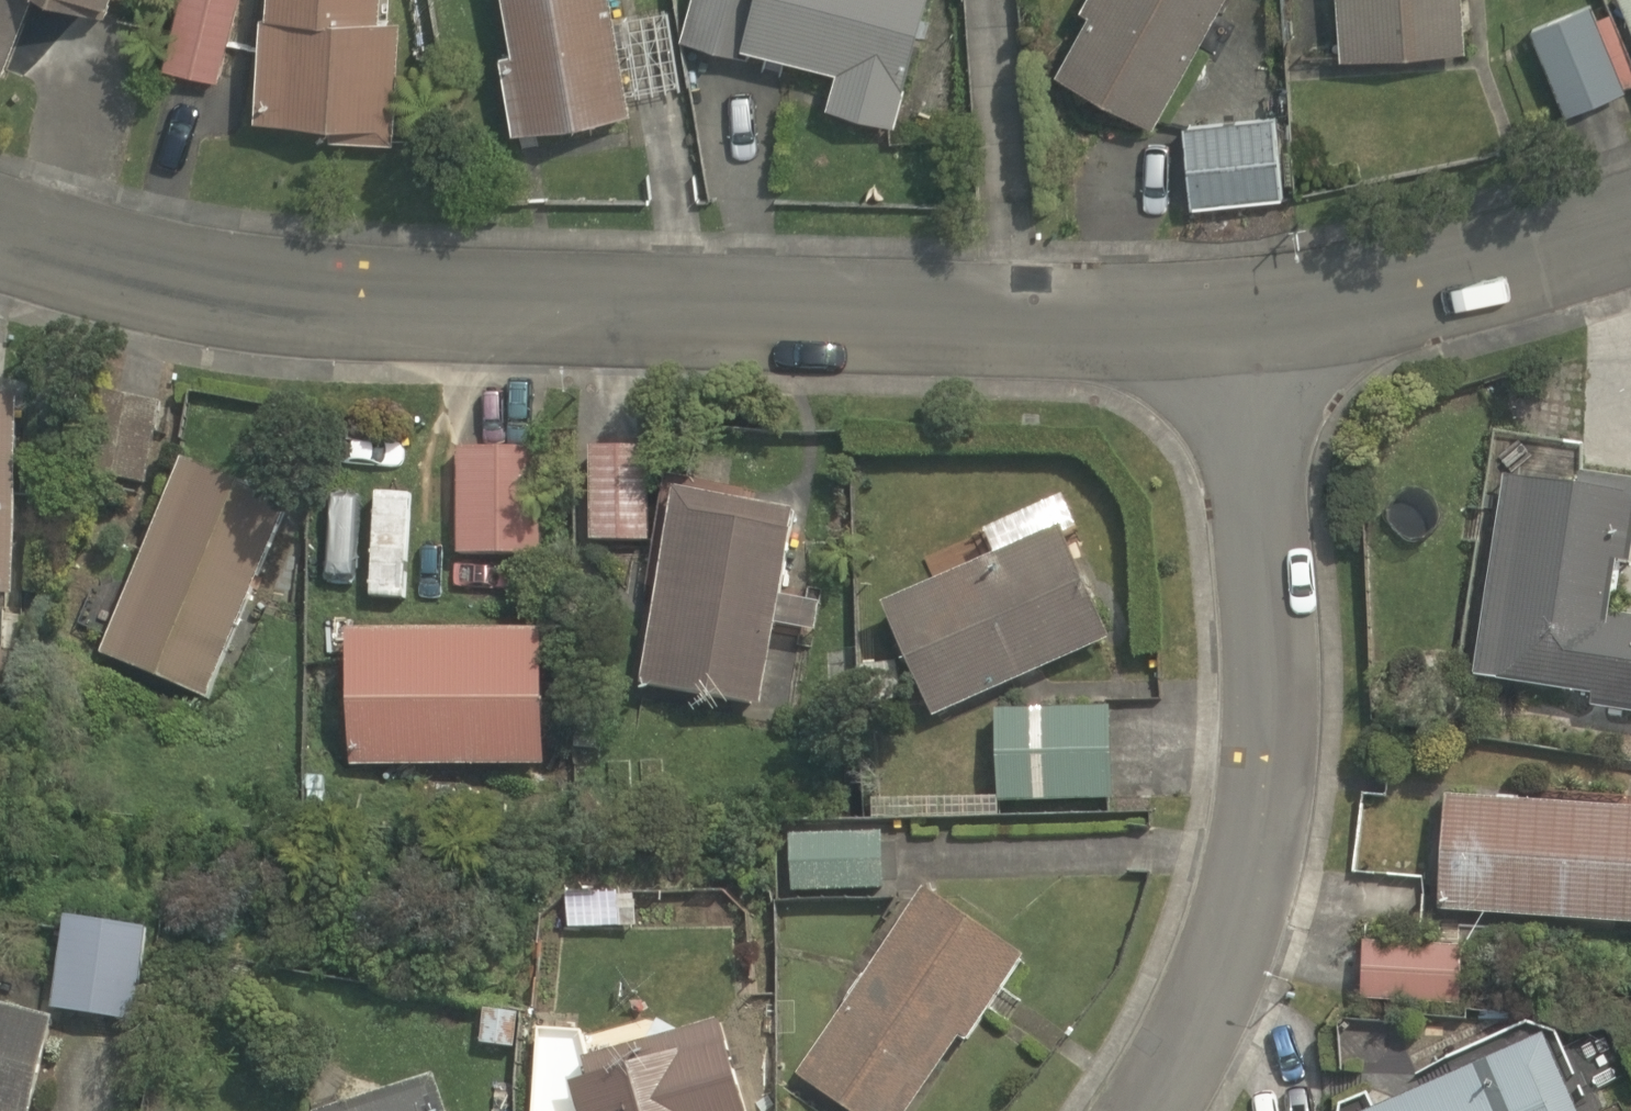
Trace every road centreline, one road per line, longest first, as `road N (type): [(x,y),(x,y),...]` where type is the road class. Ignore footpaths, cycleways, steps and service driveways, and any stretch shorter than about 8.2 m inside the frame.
road 1 (residential): [(0,226),(229,286),(424,305),(1034,322),(1250,317)]
road 2 (residential): [(1250,317),(1272,747),(1254,884),(1222,1003),(1160,1110)]
road 3 (residential): [(1250,317),(1505,265),(1630,224)]

